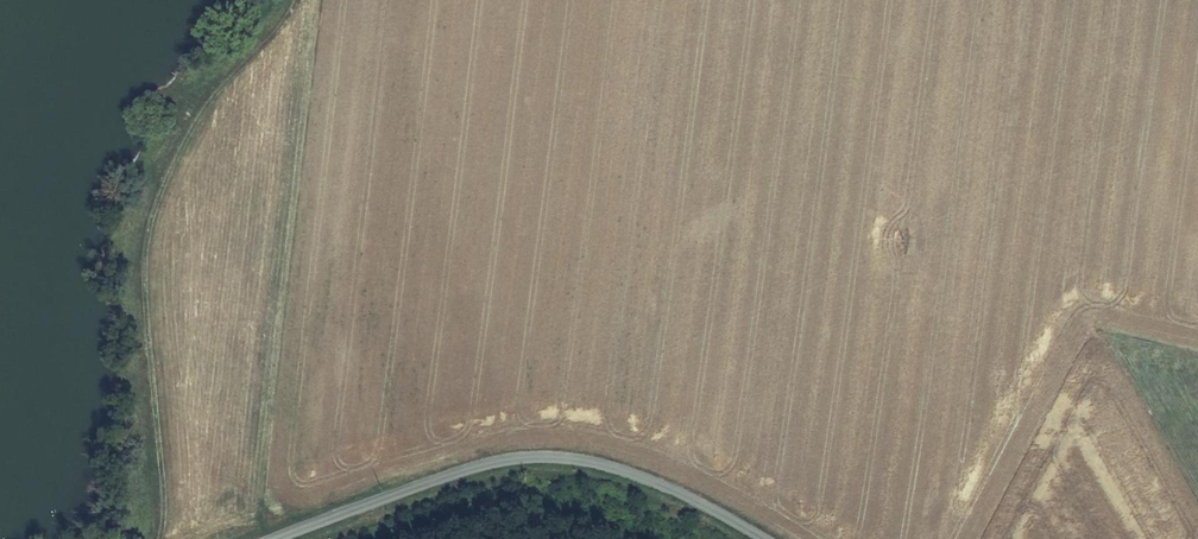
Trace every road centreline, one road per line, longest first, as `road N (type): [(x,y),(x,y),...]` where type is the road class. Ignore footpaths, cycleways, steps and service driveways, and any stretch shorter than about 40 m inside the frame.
road 1 (track): [(288,0),(274,26),(206,85),(151,189),(134,248),(153,538)]
road 2 (unclassified): [(767,538),(637,473),(549,455),(442,475),(276,538)]

